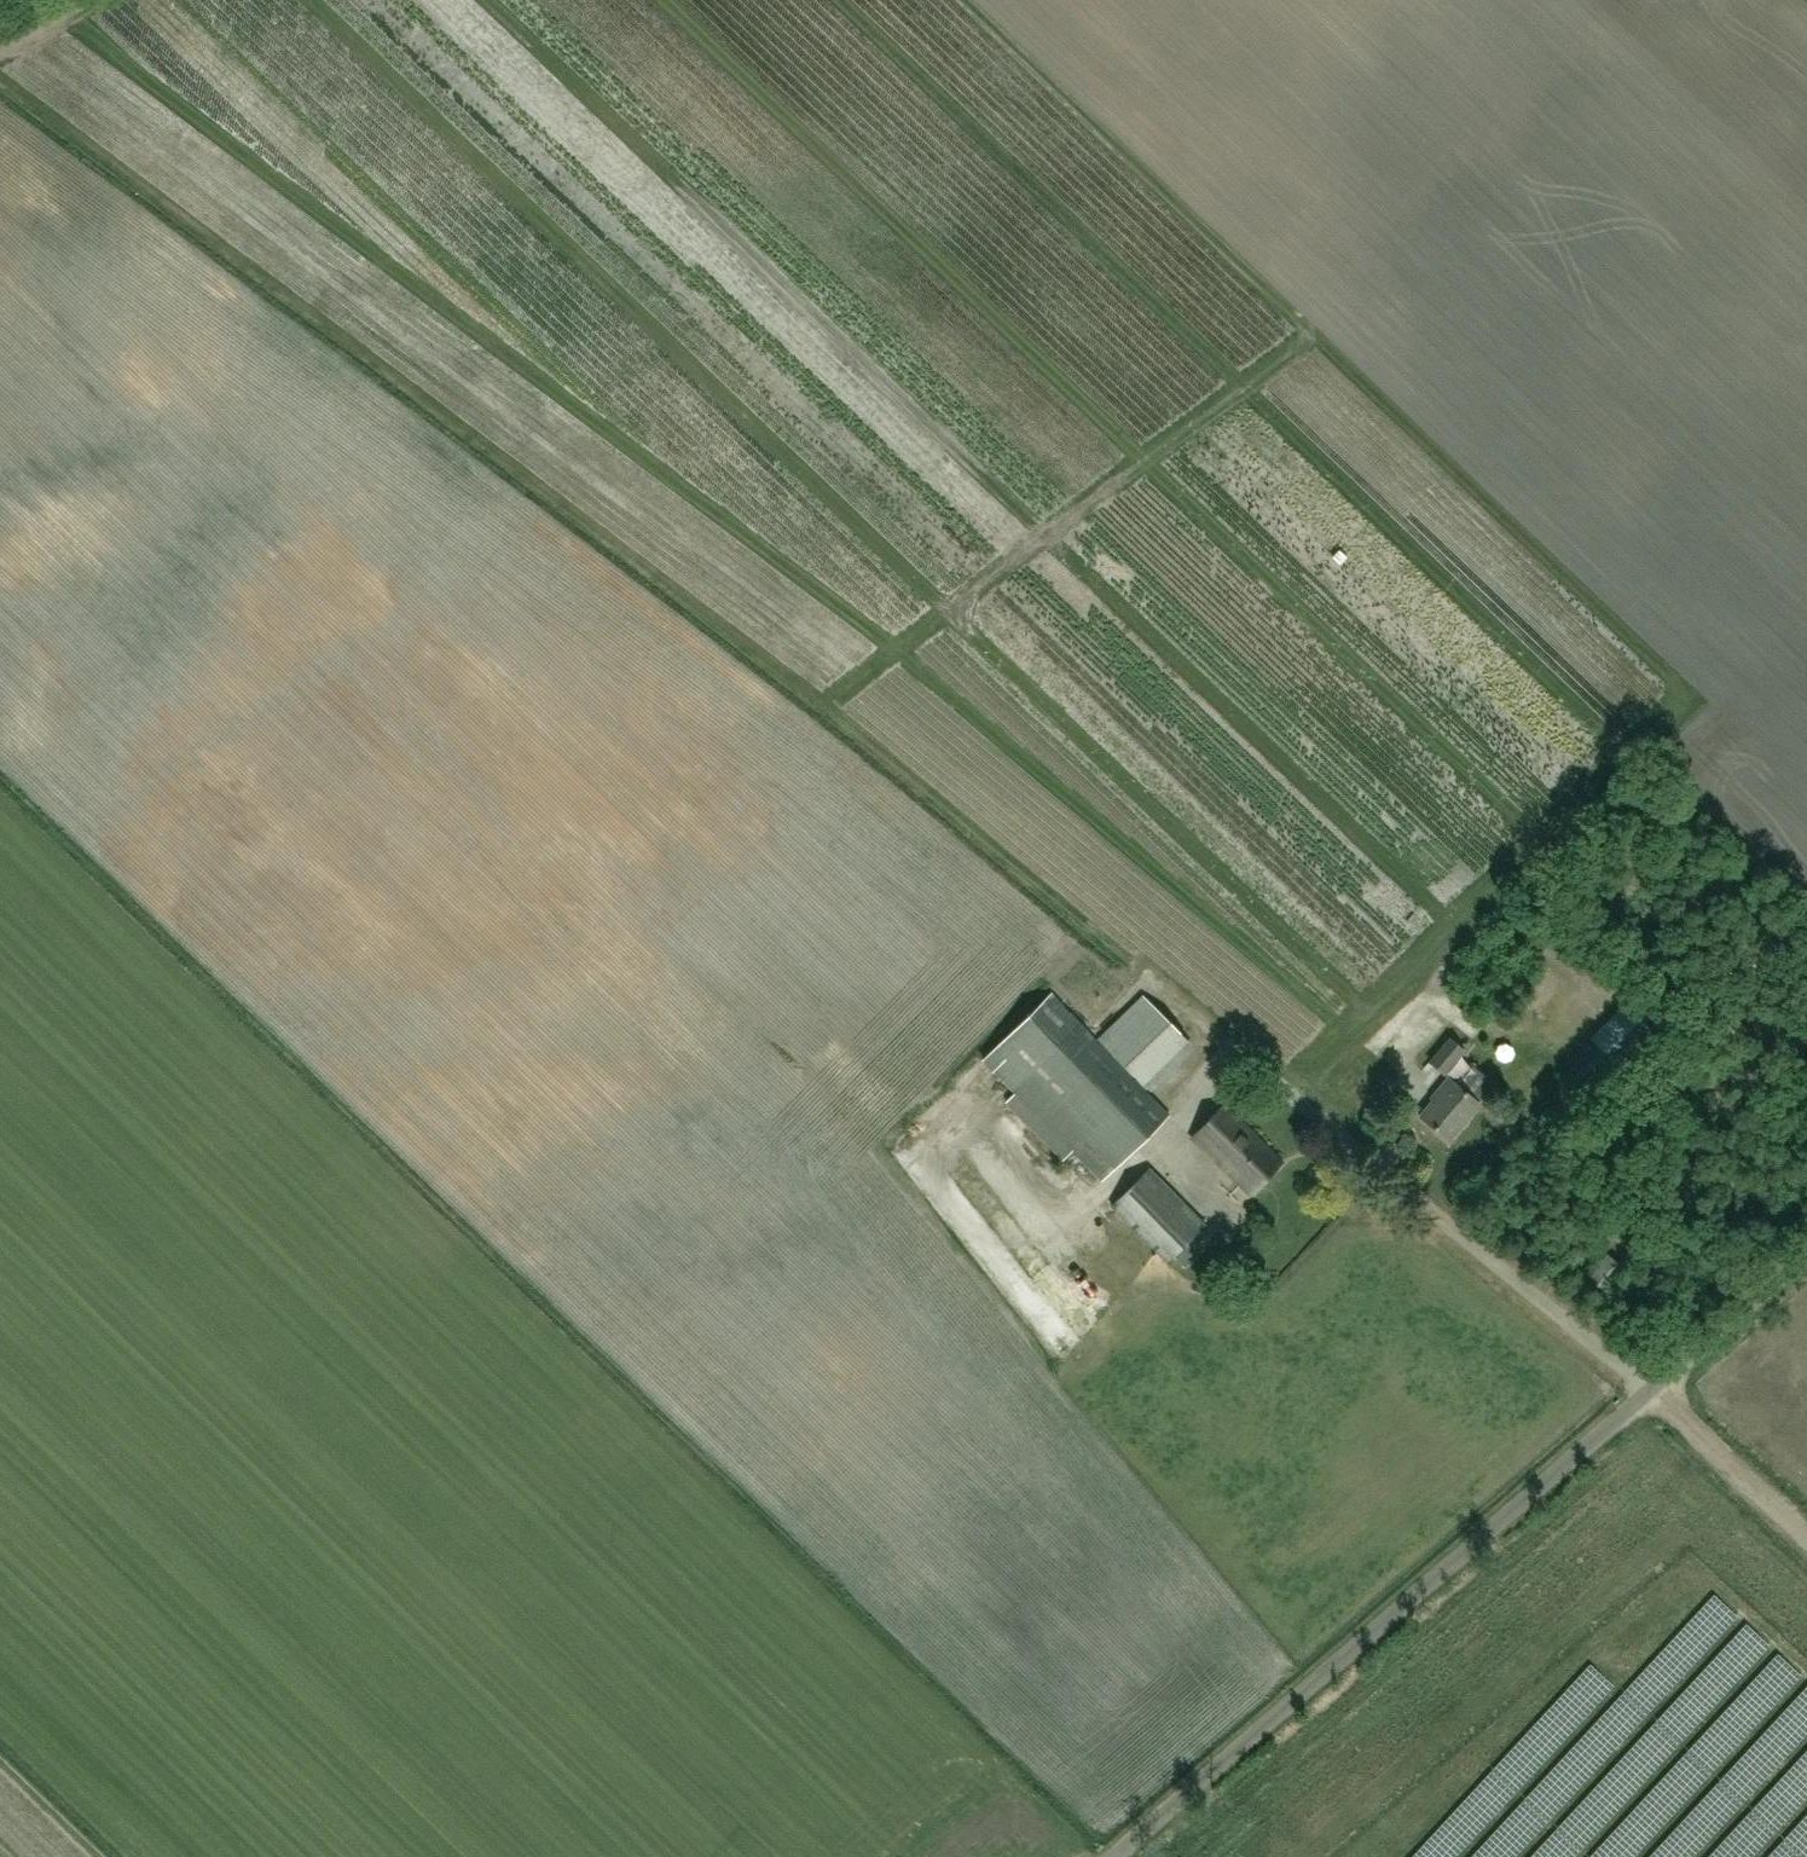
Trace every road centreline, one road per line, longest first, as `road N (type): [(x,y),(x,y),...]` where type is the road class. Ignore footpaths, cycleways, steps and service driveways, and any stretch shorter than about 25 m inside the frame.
road 1 (unclassified): [(1106,1856),(1806,1251)]
road 2 (track): [(1652,1386),(1806,1534)]

